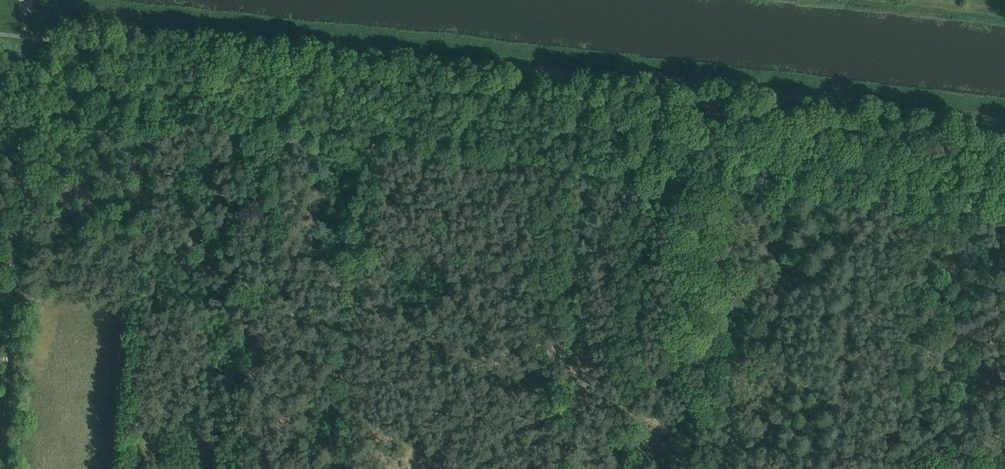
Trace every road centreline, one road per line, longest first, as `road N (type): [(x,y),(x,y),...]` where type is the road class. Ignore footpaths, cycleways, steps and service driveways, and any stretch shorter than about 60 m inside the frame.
road 1 (track): [(0,105),(1004,213)]
road 2 (track): [(0,413),(24,108)]

